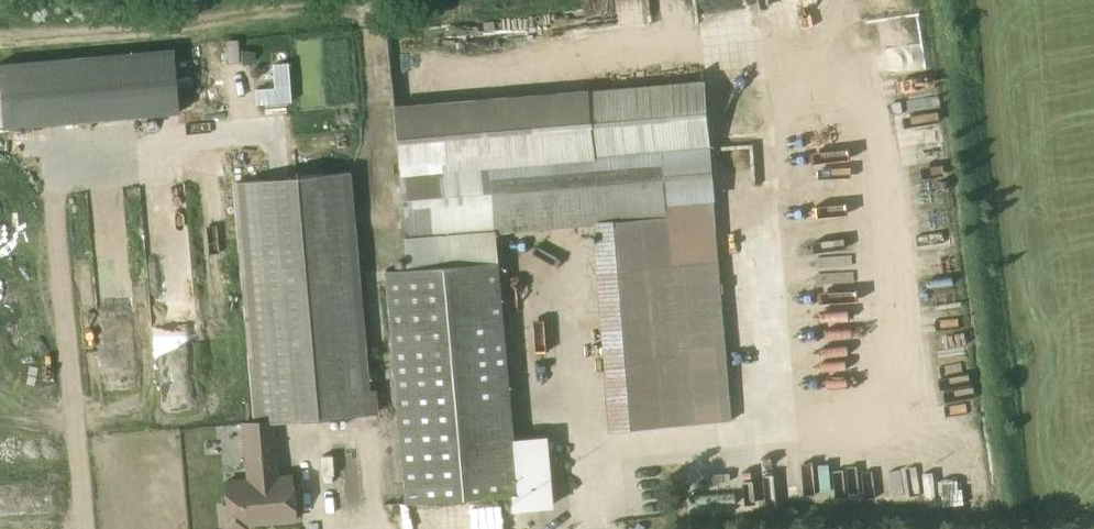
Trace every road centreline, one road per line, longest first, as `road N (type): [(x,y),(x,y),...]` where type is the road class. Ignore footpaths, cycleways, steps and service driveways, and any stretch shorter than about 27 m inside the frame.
road 1 (track): [(87,528),(55,154),(234,137)]

